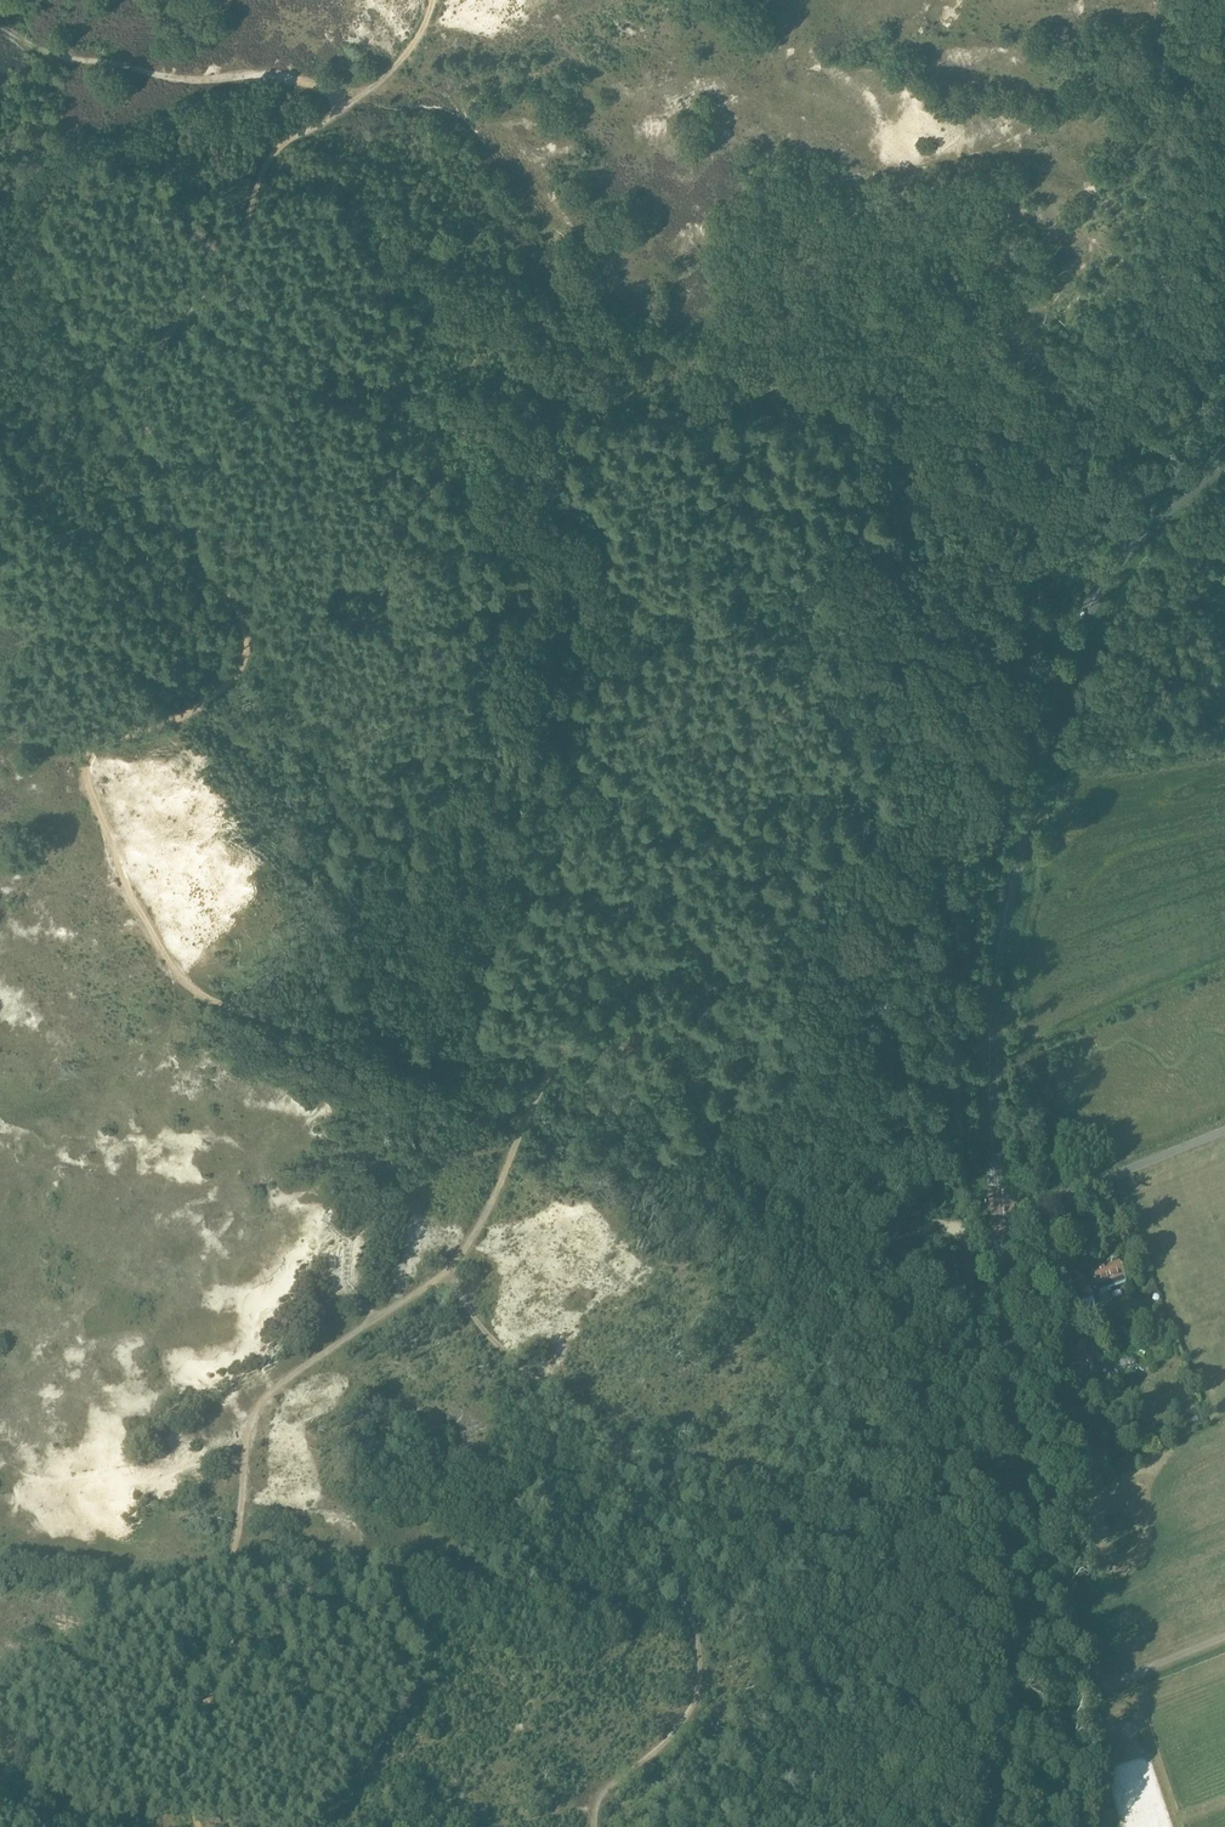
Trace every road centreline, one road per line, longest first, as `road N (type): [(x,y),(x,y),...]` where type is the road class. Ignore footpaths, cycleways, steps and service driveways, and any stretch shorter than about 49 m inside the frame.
road 1 (secondary): [(997,1215),(993,992),(1061,669),(1084,611),(1121,559),(1224,464)]
road 2 (secondary): [(990,1826),(1022,1558),(997,1215)]
road 3 (unclassified): [(997,1215),(1224,1131)]
road 4 (track): [(1224,1638),(1085,1697),(1007,1692)]

